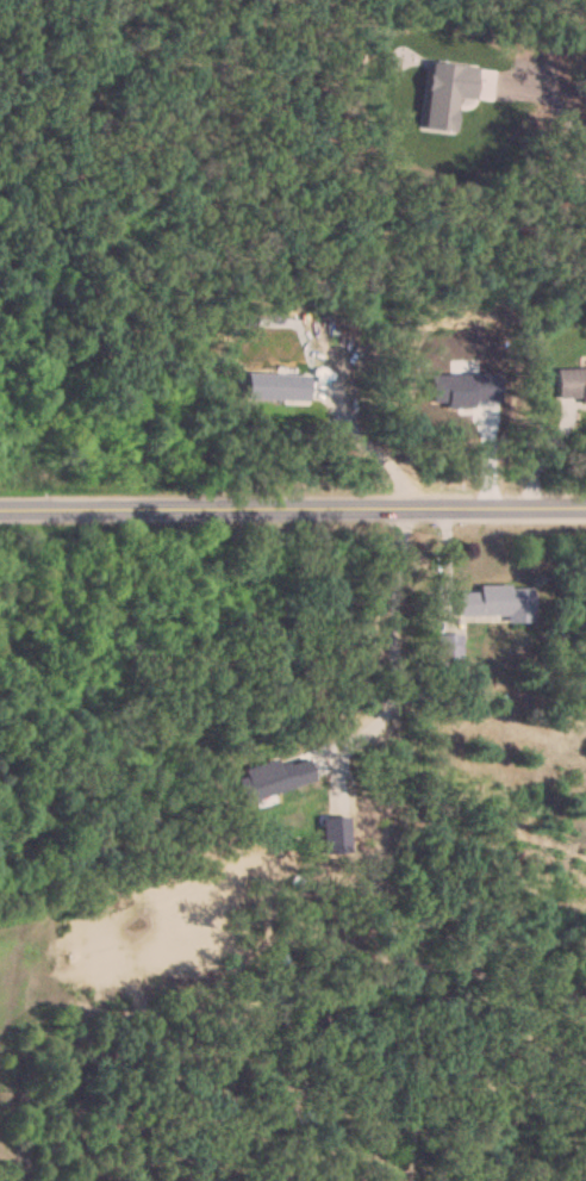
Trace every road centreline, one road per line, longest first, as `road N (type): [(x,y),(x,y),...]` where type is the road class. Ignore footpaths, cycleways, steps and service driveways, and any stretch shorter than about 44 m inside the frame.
road 1 (residential): [(0,508),(585,503)]

